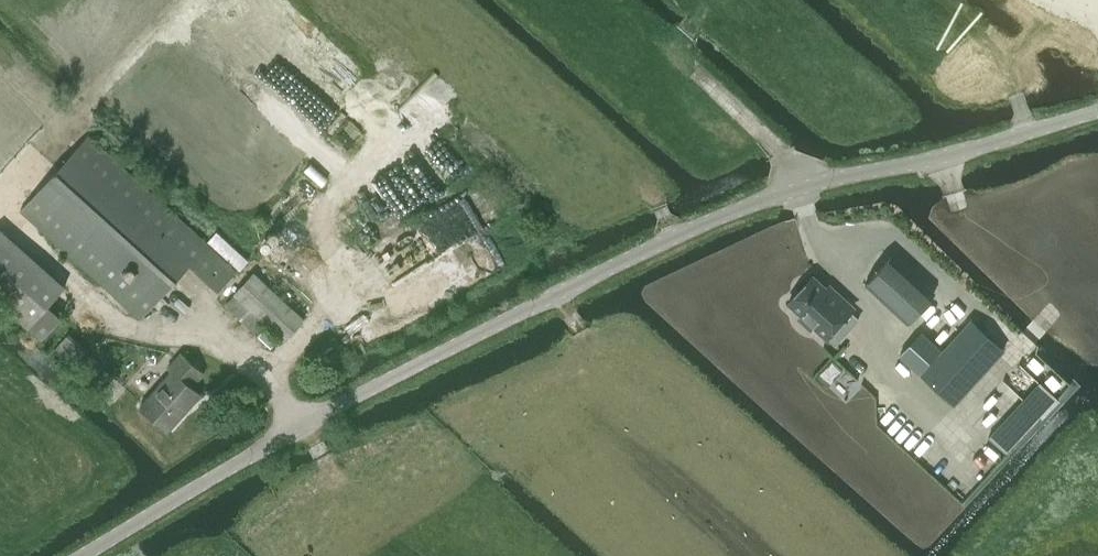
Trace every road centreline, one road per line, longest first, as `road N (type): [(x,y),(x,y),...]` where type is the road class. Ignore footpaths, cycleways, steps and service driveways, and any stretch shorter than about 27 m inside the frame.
road 1 (unclassified): [(84,555),(271,443),(687,230),(777,195),(1097,112)]

